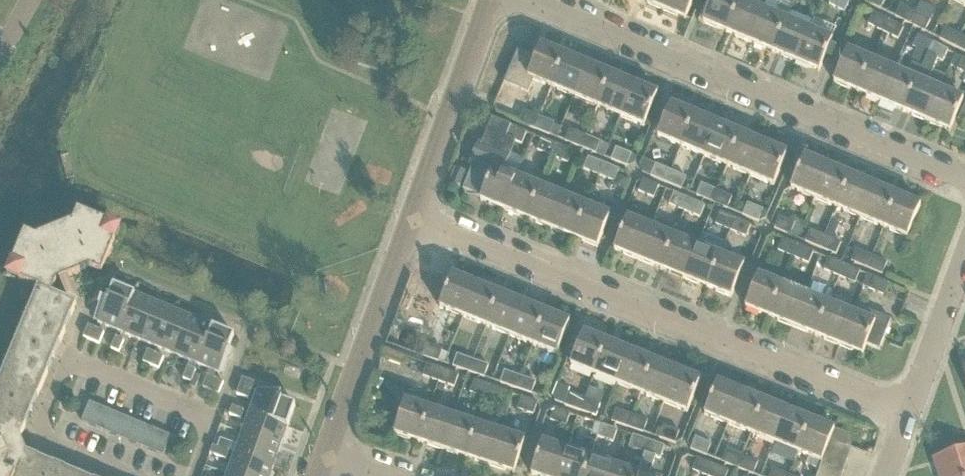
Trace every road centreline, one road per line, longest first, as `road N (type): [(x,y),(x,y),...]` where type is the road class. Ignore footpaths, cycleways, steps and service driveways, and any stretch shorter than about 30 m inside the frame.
road 1 (residential): [(906,412),(411,220)]
road 2 (residential): [(964,173),(520,0)]
road 3 (residential): [(131,475),(38,436),(68,369),(146,398)]
road 4 (residential): [(324,457),(411,220)]
road 5 (residential): [(411,220),(487,0)]
road 6 (residential): [(906,412),(964,269)]
road 7 (residential): [(187,475),(205,422),(146,398)]

